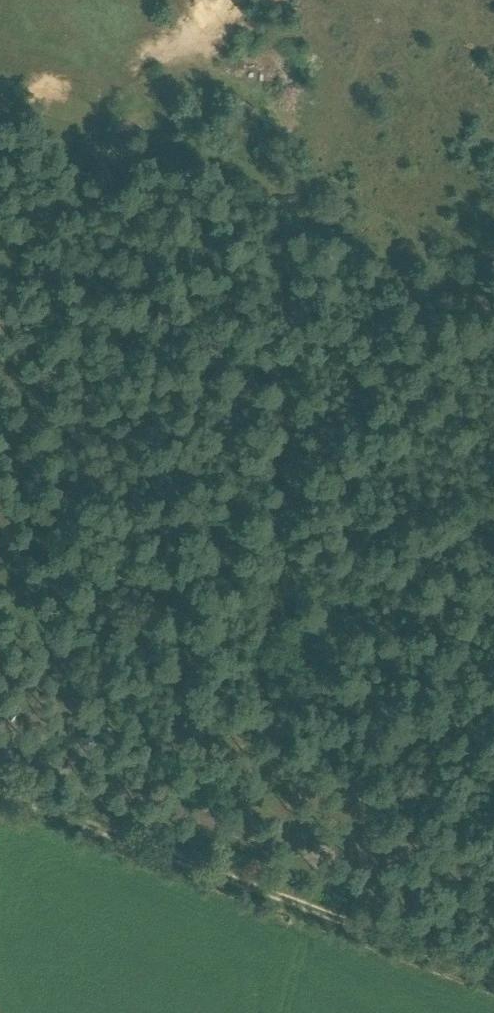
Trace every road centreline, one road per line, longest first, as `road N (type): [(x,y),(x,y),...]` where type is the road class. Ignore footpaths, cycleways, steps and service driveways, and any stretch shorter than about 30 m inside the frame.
road 1 (track): [(493,966),(0,781)]

